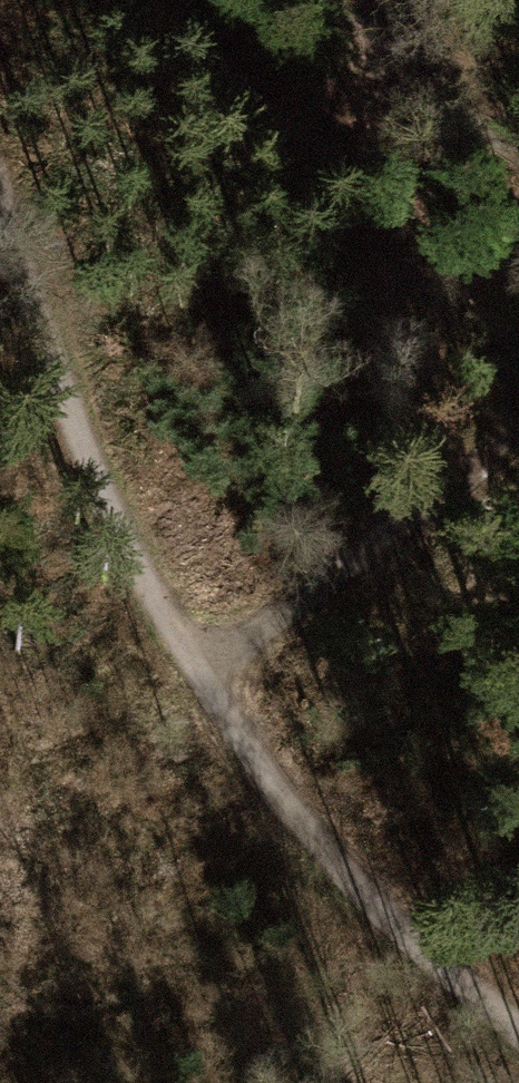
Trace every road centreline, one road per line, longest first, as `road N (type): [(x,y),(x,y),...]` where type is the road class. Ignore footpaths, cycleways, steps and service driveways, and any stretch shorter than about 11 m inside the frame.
road 1 (track): [(518,1030),(430,960),(203,683),(91,487),(0,224)]
road 2 (track): [(518,435),(203,683)]

